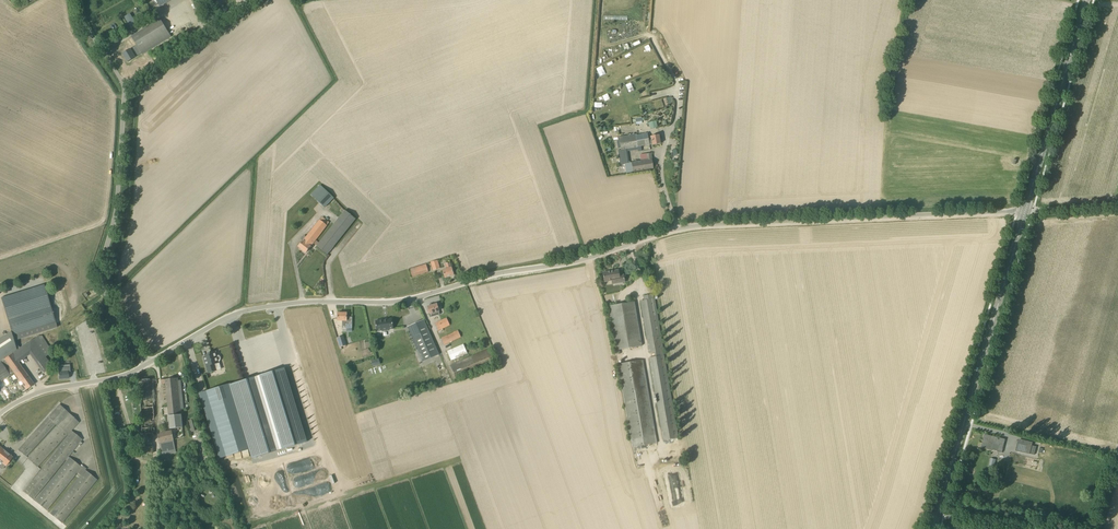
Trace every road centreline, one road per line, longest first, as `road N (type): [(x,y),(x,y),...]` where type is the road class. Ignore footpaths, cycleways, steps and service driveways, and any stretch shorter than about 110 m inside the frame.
road 1 (unclassified): [(148,363),(255,307),(400,300),(564,264),(685,226),(1026,210)]
road 2 (secondary): [(940,513),(1026,210)]
road 3 (unclassified): [(148,363),(105,283),(124,85)]
road 4 (secondary): [(1026,210),(1086,0)]
road 5 (unclassified): [(0,414),(51,388),(148,363)]
road 6 (unclassified): [(124,85),(251,0)]

